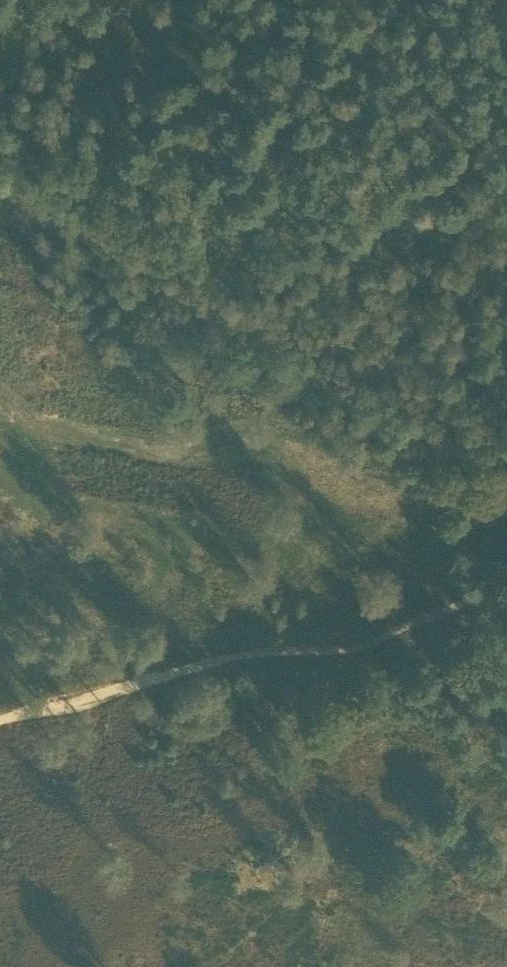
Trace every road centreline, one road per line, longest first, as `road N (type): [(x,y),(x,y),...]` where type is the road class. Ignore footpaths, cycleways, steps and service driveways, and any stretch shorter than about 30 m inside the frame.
road 1 (track): [(0,720),(217,662),(359,649),(420,619),(506,602)]

